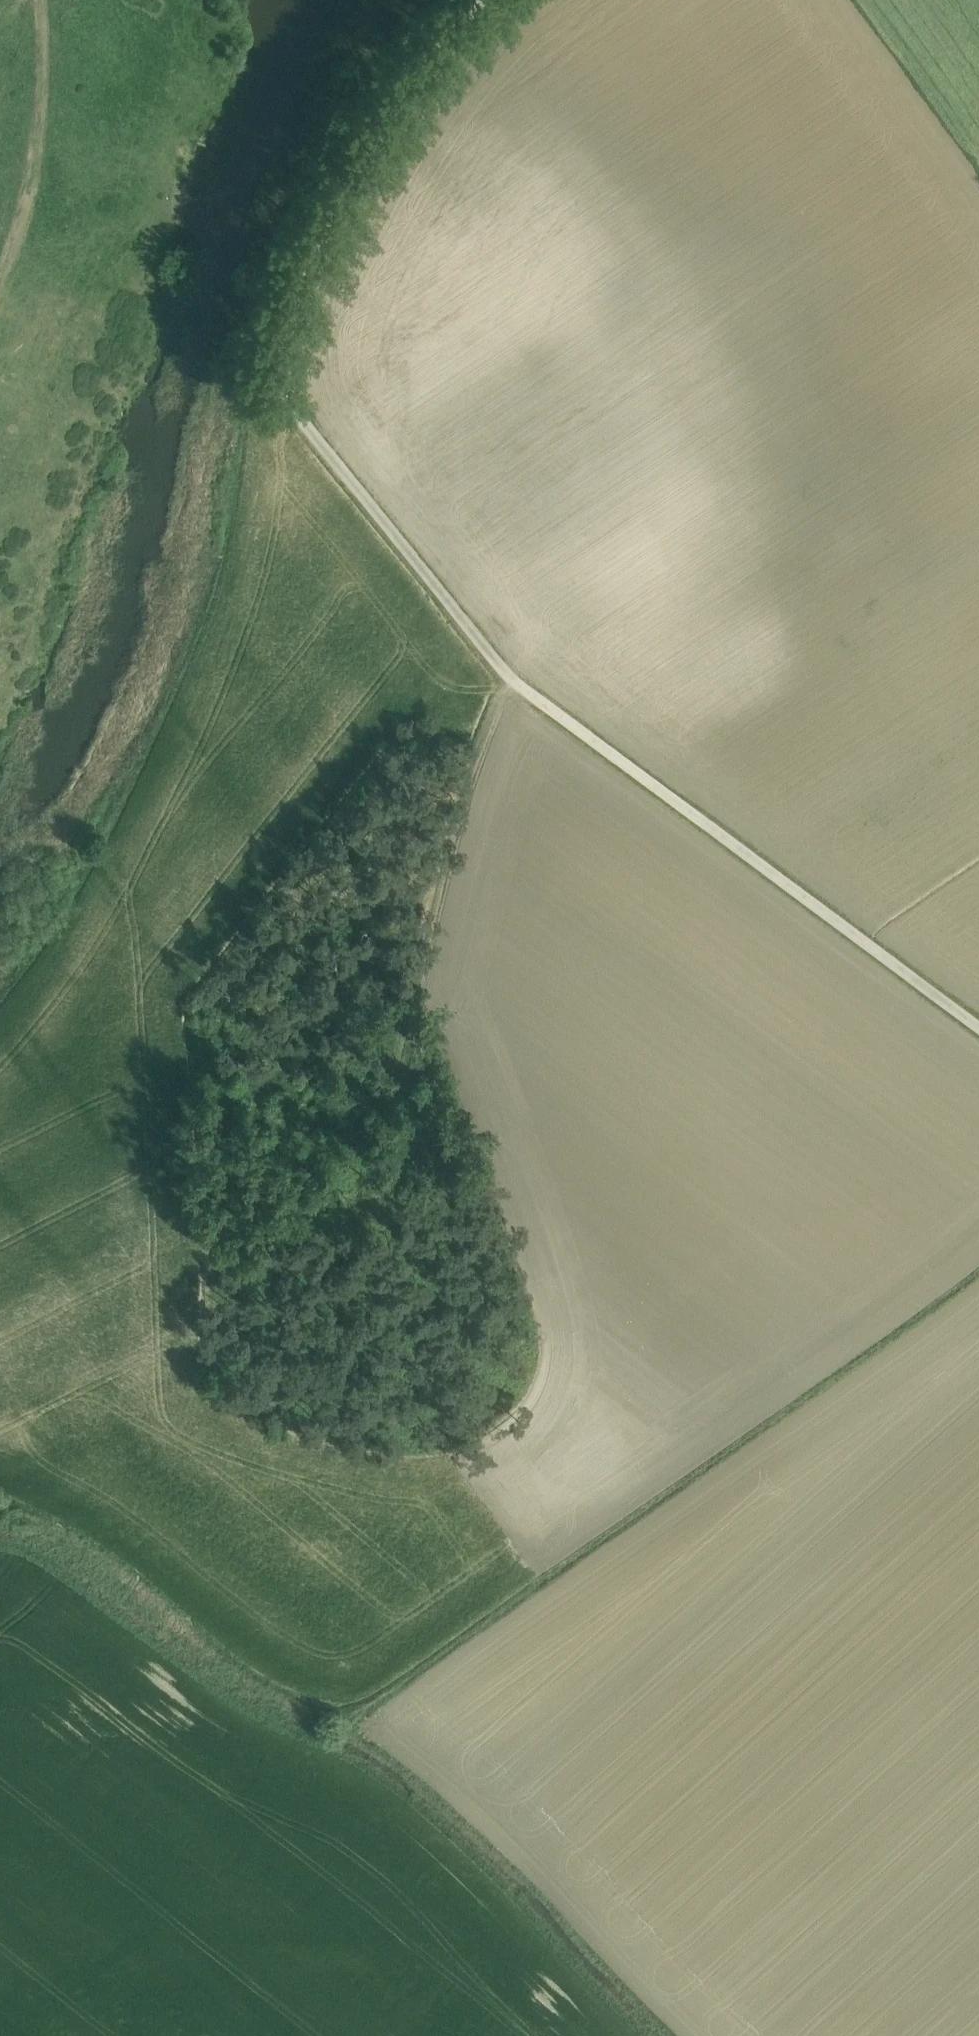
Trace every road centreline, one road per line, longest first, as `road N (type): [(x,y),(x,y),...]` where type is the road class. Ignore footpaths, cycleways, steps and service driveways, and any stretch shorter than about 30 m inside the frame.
road 1 (residential): [(978,1029),(519,690),(302,427),(286,378),(294,313),(378,145),(488,0)]

